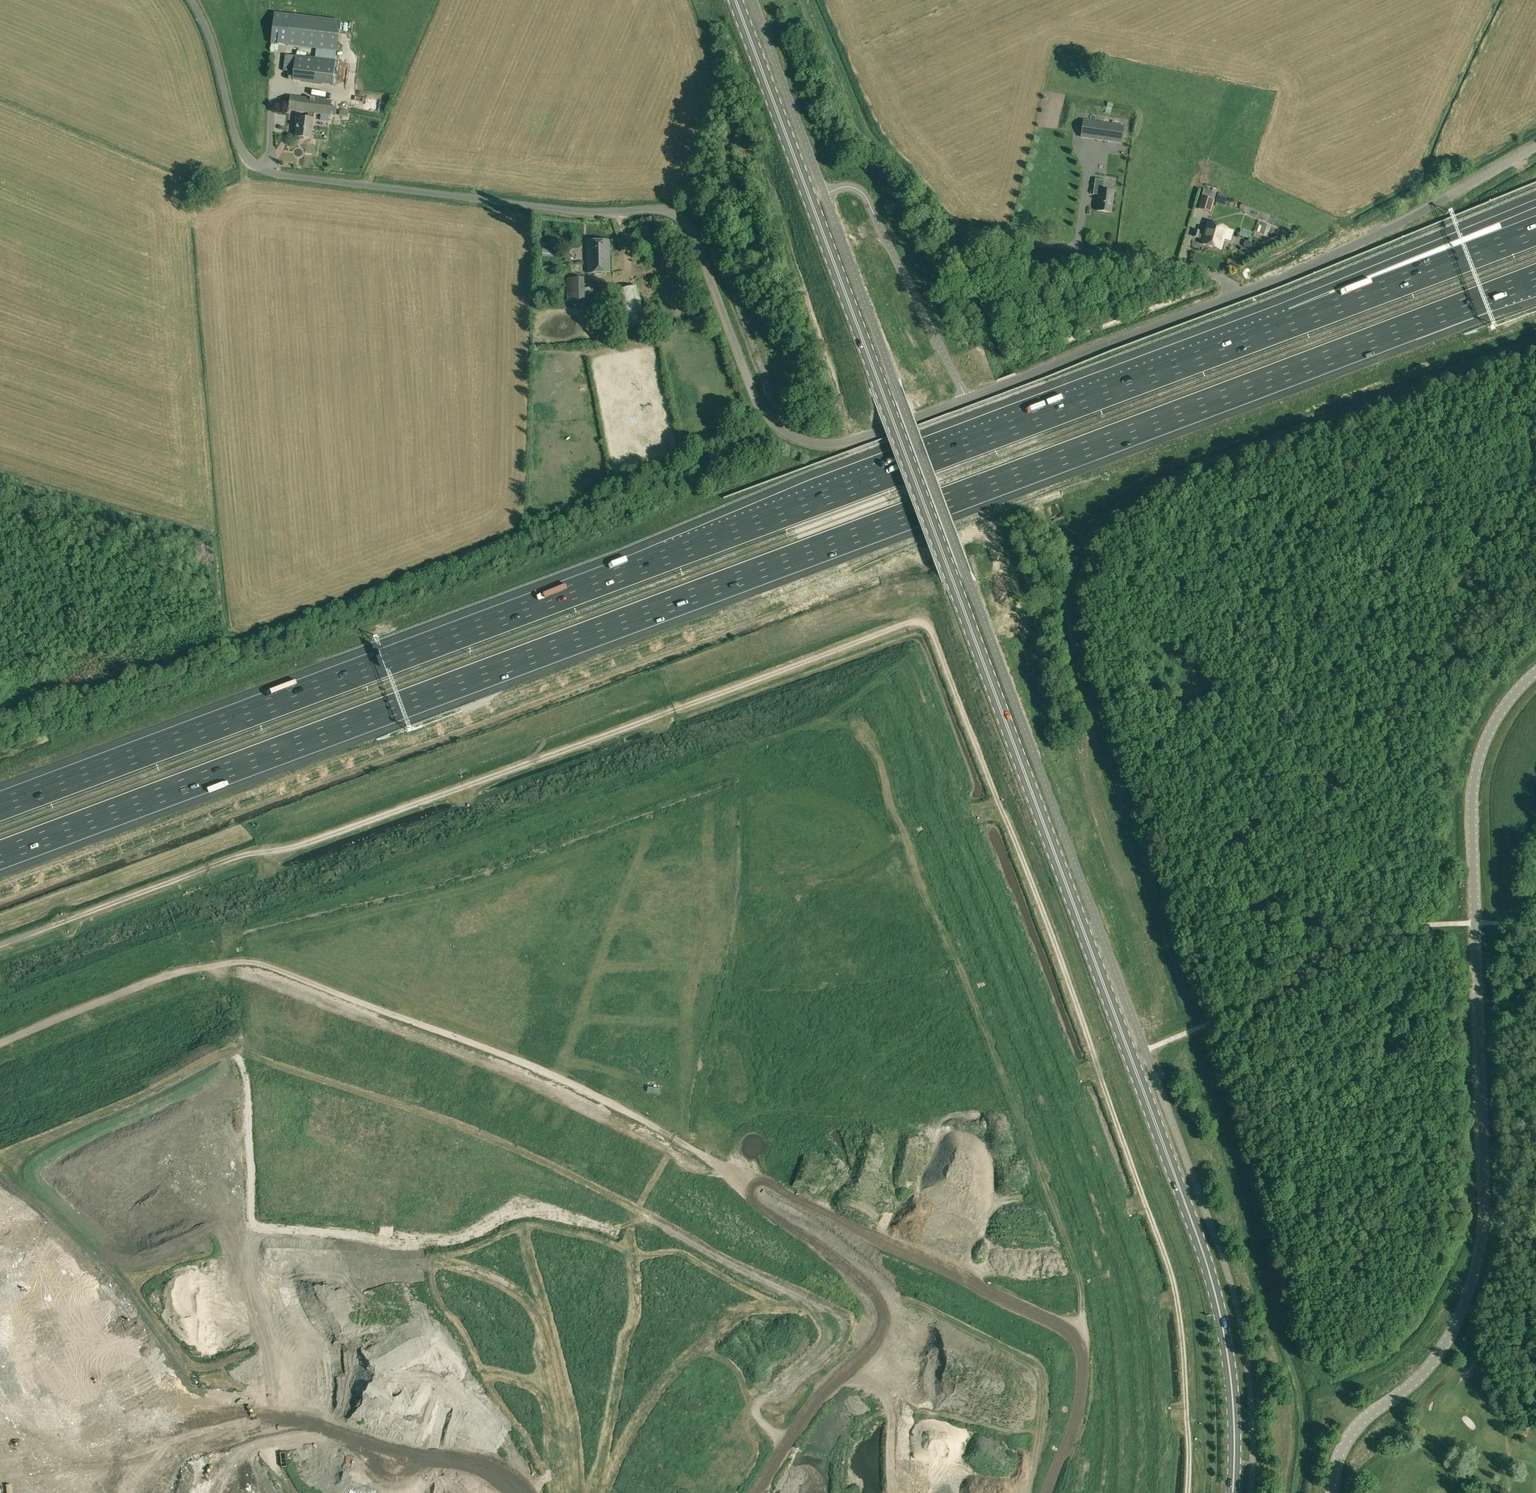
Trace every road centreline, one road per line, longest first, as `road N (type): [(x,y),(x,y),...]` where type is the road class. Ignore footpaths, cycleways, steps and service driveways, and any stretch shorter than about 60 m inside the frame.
road 1 (track): [(1188,1492),(1183,1345),(1166,1259),(1058,951),(925,624),(908,622),(299,846),(242,854),(0,945)]
road 2 (unclassified): [(191,0),(241,149),(259,168),(678,216),(764,416),(776,433),(811,444),(851,442),(1299,270),(1535,145)]
road 3 (motorway): [(0,855),(1535,278)]
road 4 (secondary): [(1232,1492),(1233,1396),(1209,1267),(738,0)]
road 5 (motorway): [(1292,323),(0,806)]
road 6 (track): [(1046,1492),(1083,1389),(1083,1353),(1073,1335),(536,1069),(249,961),(175,973),(0,1042)]
road 7 (tertiary): [(1333,1492),(1350,1435),(1439,1353),(1476,1266),(1485,1202),(1474,784),(1499,716),(1535,672)]
road 8 (track): [(755,1492),(814,1402),(874,1341),(884,1315),(855,1271),(758,1205),(740,1176)]
road 9 (motorway): [(1535,203),(1292,323)]
road 10 (motorway): [(1535,231),(1292,323)]
road 11 (track): [(280,1421),(472,1466),(515,1492)]

